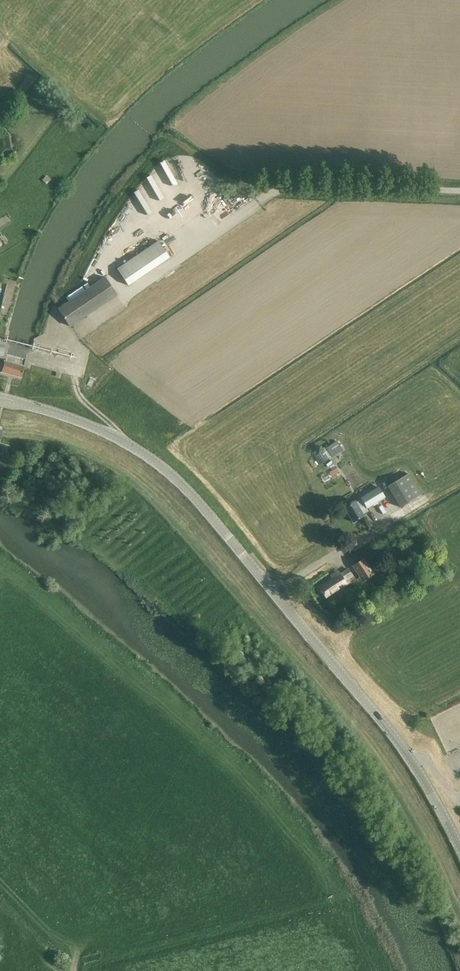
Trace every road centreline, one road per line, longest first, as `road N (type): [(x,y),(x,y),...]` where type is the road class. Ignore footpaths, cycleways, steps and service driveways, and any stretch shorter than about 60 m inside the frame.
road 1 (tertiary): [(459,849),(399,741),(173,475),(101,431),(0,397)]
road 2 (unclassified): [(459,186),(315,181),(288,183),(267,201)]

